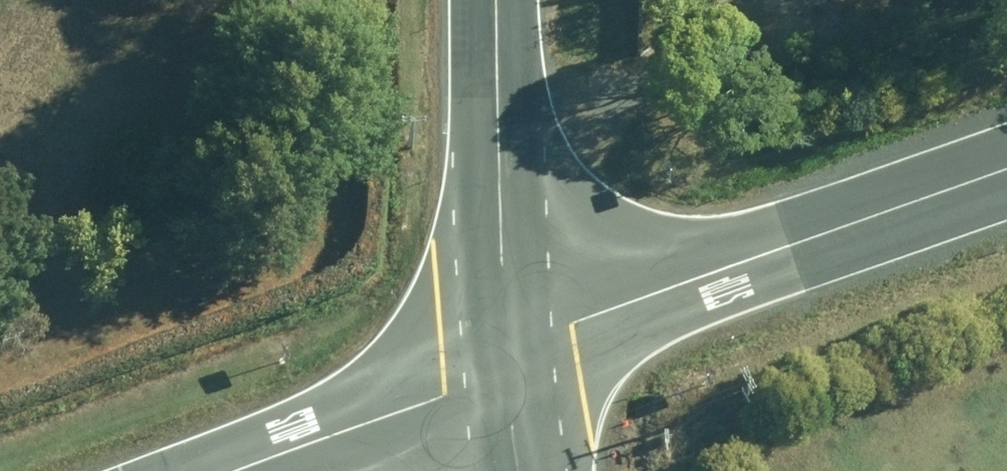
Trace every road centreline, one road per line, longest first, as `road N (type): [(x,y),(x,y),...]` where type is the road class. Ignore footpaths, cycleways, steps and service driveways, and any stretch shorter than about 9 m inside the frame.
road 1 (unclassified): [(507,361),(572,326),(1006,167)]
road 2 (tertiary): [(507,361),(498,0)]
road 3 (unclassified): [(238,470),(448,393),(507,361)]

